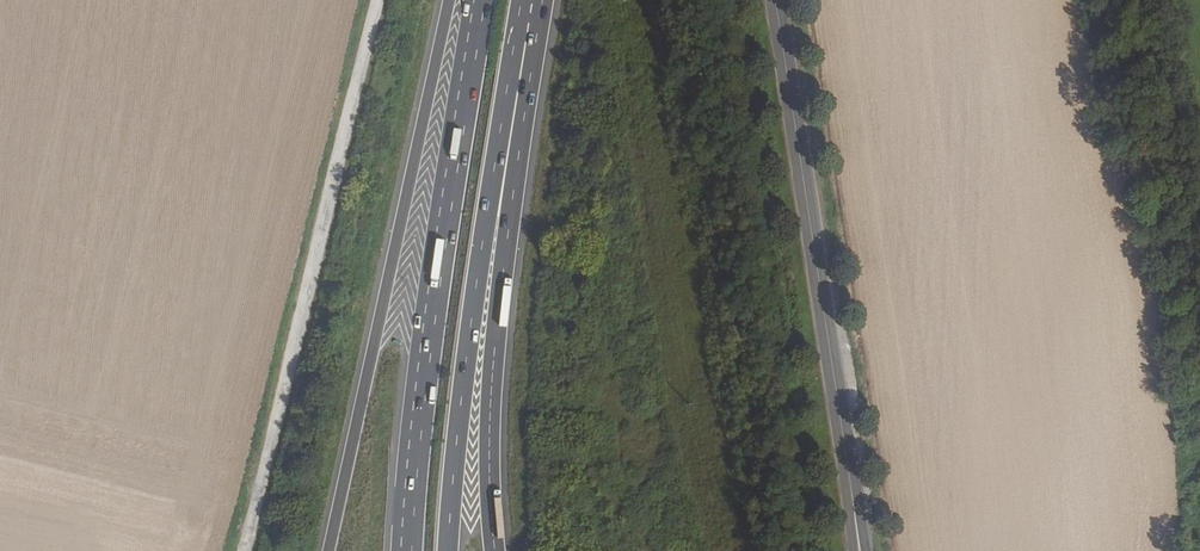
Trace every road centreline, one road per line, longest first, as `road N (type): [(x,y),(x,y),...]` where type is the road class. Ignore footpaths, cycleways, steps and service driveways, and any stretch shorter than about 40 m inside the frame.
road 1 (unclassified): [(243,550),(377,0)]
road 2 (trunk): [(449,0),(327,550)]
road 3 (tertiary): [(860,550),(774,0)]
road 4 (trunk): [(478,0),(423,360),(406,550)]
road 5 (trunk): [(447,550),(487,206),(515,42),(526,40)]
road 6 (trunk): [(495,550),(489,427),(532,47),(526,40)]

